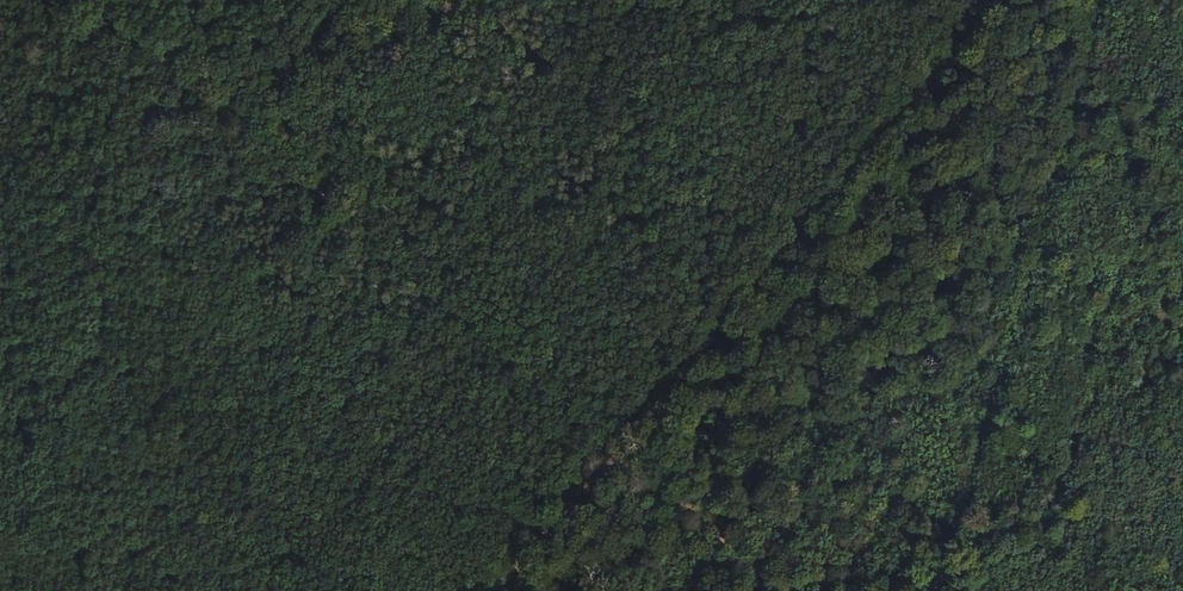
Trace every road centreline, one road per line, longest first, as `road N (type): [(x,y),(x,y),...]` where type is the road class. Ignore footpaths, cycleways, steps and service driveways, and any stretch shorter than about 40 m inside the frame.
road 1 (track): [(88,0),(204,117),(619,445)]
road 2 (track): [(930,590),(1105,0)]
road 3 (track): [(1007,0),(619,445)]
road 4 (track): [(619,445),(780,590)]
road 5 (track): [(619,445),(493,590)]

